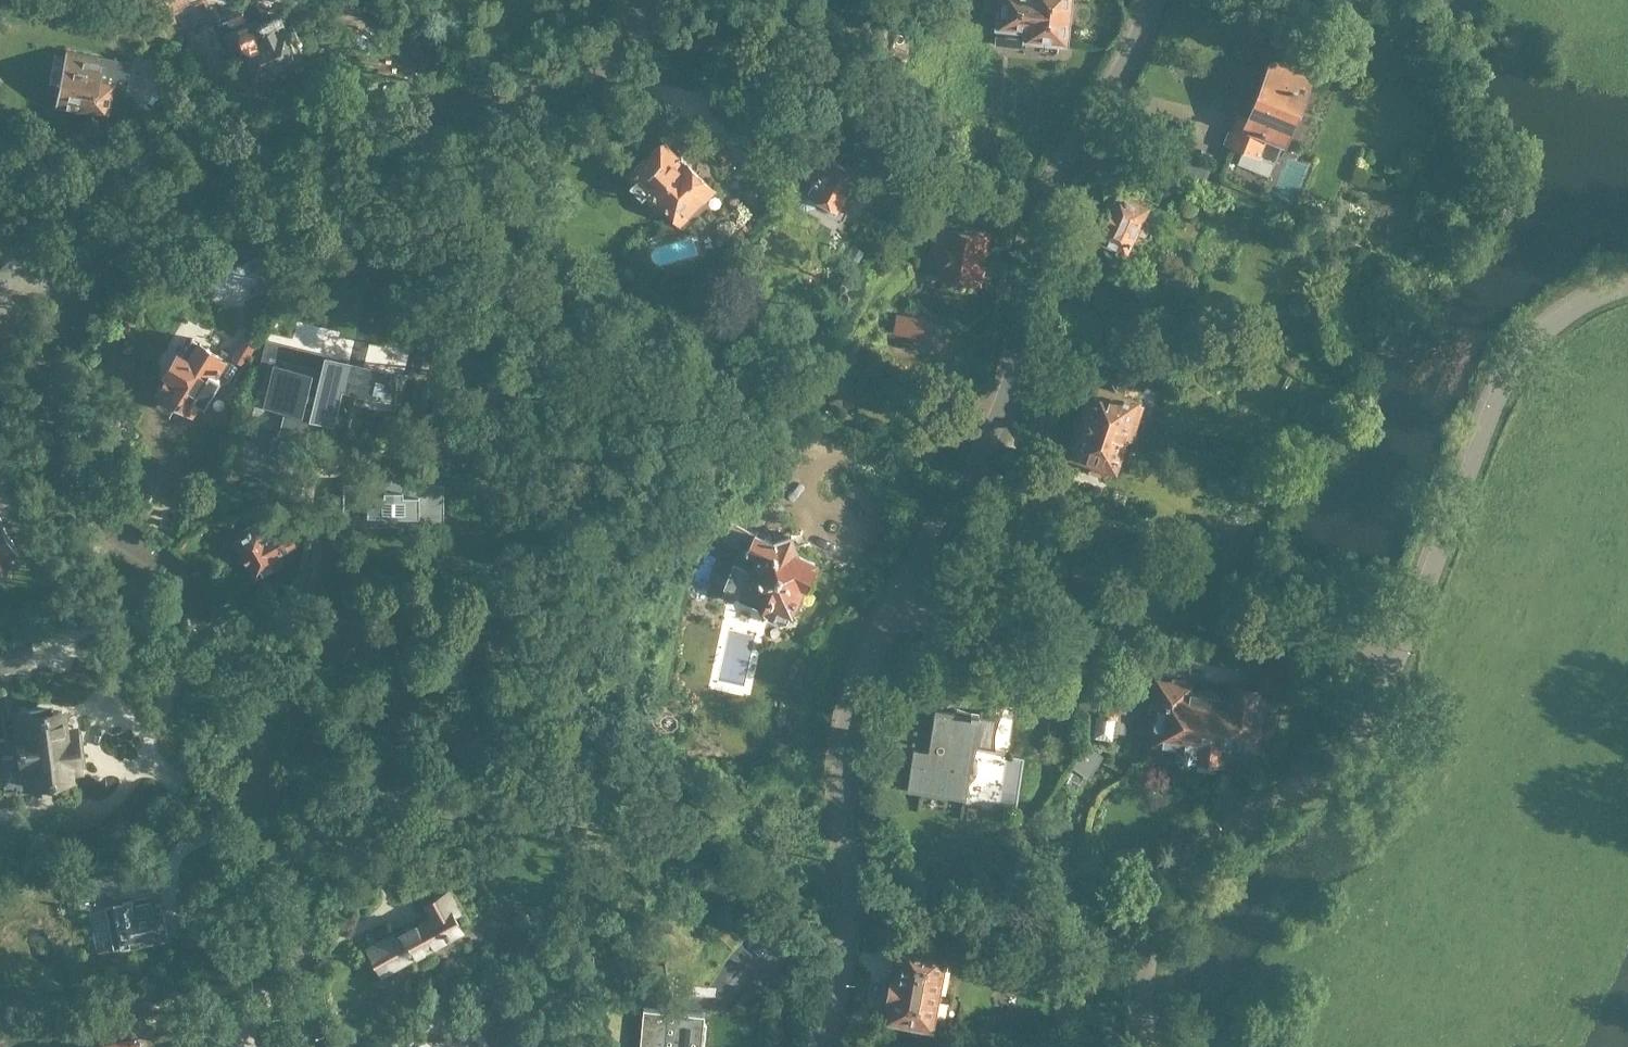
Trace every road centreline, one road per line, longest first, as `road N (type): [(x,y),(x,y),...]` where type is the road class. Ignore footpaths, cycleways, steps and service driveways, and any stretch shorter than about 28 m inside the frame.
road 1 (residential): [(316,1046),(272,808),(219,636),(185,584),(93,515),(58,465),(47,399),(63,318),(117,242),(231,156),(313,118),(382,99),(517,101),(551,92),(607,56),(640,0)]
road 2 (residential): [(895,607),(999,414),(1018,359),(1029,262),(1051,184),(1104,102),(1150,0)]
road 3 (residential): [(1403,638),(1372,717),(1333,762),(1181,856),(1163,883),(1142,969),(1144,1046)]
road 4 (residential): [(1403,638),(1073,611),(950,626),(895,607)]
road 5 (residential): [(826,1046),(849,896),(838,768),(859,679),(895,607)]
road 6 (residential): [(1403,638),(1470,463),(1515,373),(1601,292),(1627,286)]

